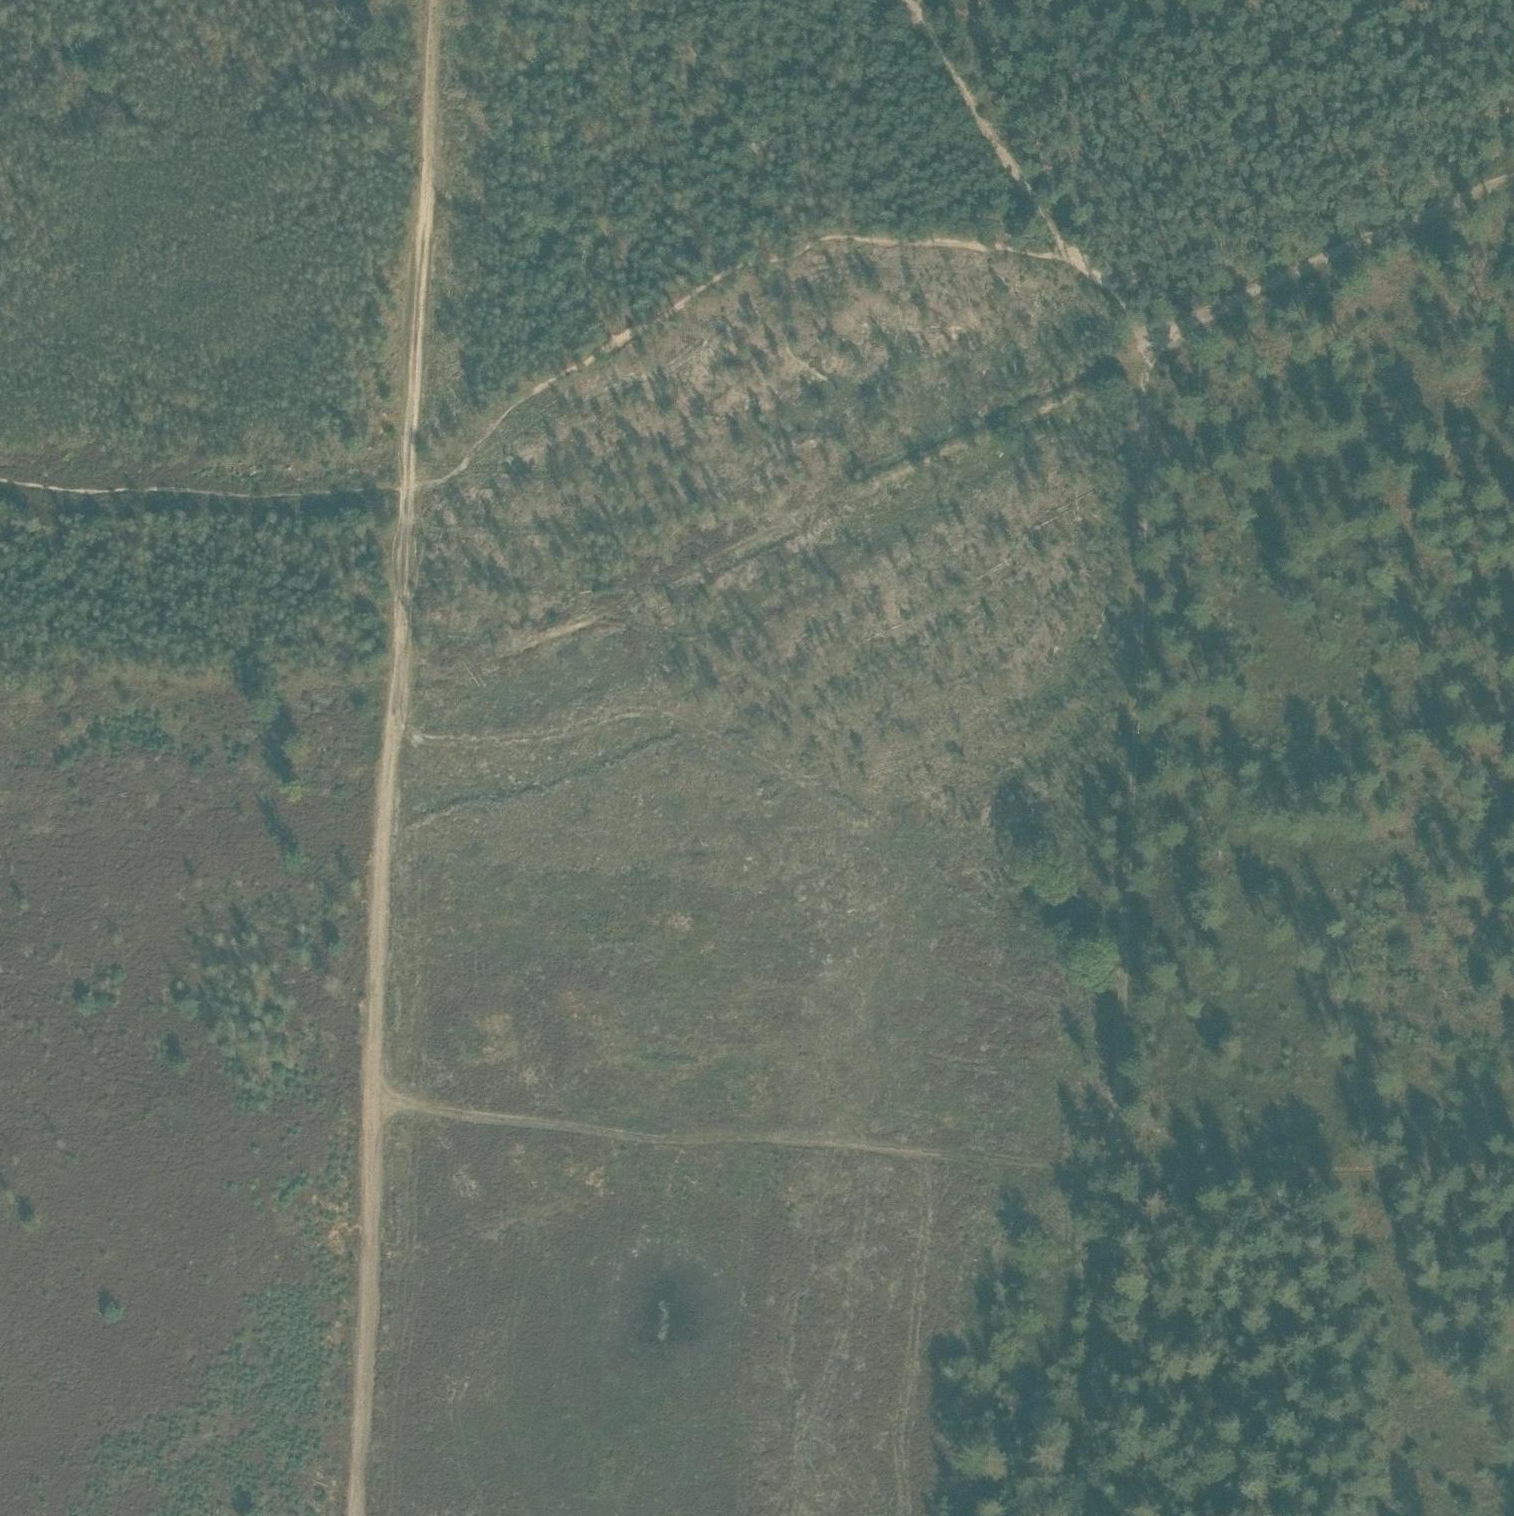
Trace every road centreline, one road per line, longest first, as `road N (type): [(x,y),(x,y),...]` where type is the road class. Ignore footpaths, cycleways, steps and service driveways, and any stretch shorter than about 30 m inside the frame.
road 1 (track): [(437,0),(346,1515)]
road 2 (track): [(1139,352),(1136,626),(1110,1172)]
road 3 (track): [(398,685),(438,679),(600,613),(1139,352)]
road 4 (track): [(1513,1168),(1110,1172),(1080,1515)]
road 5 (track): [(1139,352),(1513,180)]
road 6 (track): [(1084,257),(905,0)]

